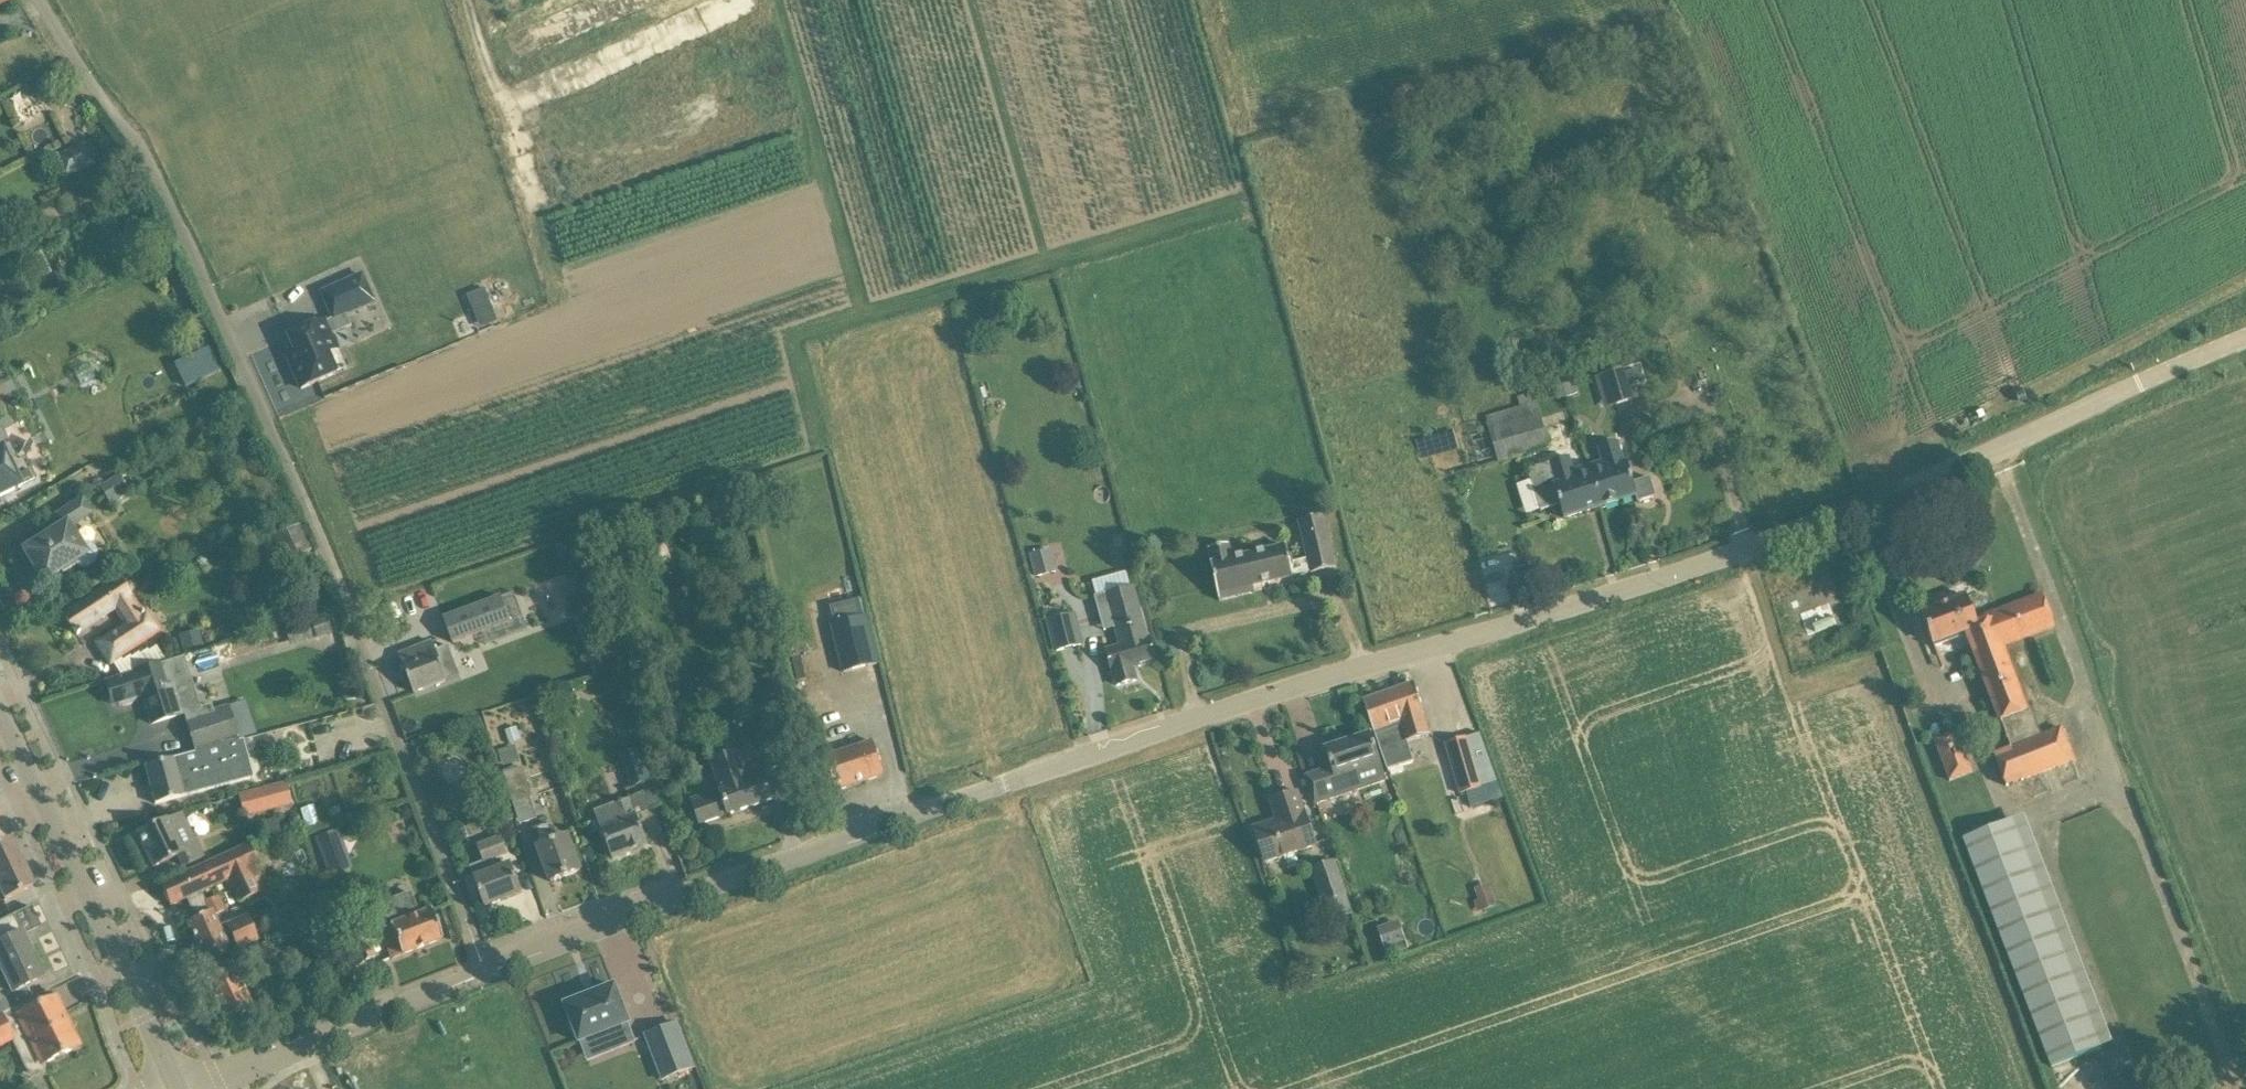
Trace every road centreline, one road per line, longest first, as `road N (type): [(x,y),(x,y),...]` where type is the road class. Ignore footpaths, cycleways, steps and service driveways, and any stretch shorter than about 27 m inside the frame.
road 1 (tertiary): [(484,974),(1133,738),(1661,581),(2000,448),(2245,339)]
road 2 (residential): [(484,974),(383,698),(220,313),(150,168),(36,0)]
road 3 (track): [(1071,0),(777,110),(760,110),(720,59),(520,147)]
road 4 (secondary): [(178,1088),(0,711)]
road 5 (tertiary): [(186,1088),(484,974)]
road 6 (track): [(469,0),(538,198)]

